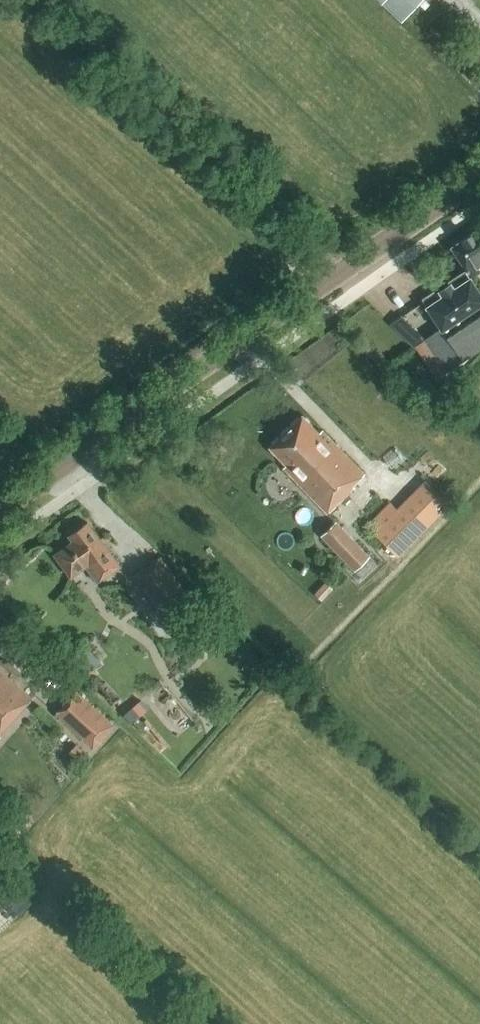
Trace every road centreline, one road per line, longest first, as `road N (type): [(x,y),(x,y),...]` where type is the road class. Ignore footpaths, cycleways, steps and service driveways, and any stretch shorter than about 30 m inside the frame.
road 1 (tertiary): [(0,511),(479,172)]
road 2 (track): [(339,267),(41,0)]

